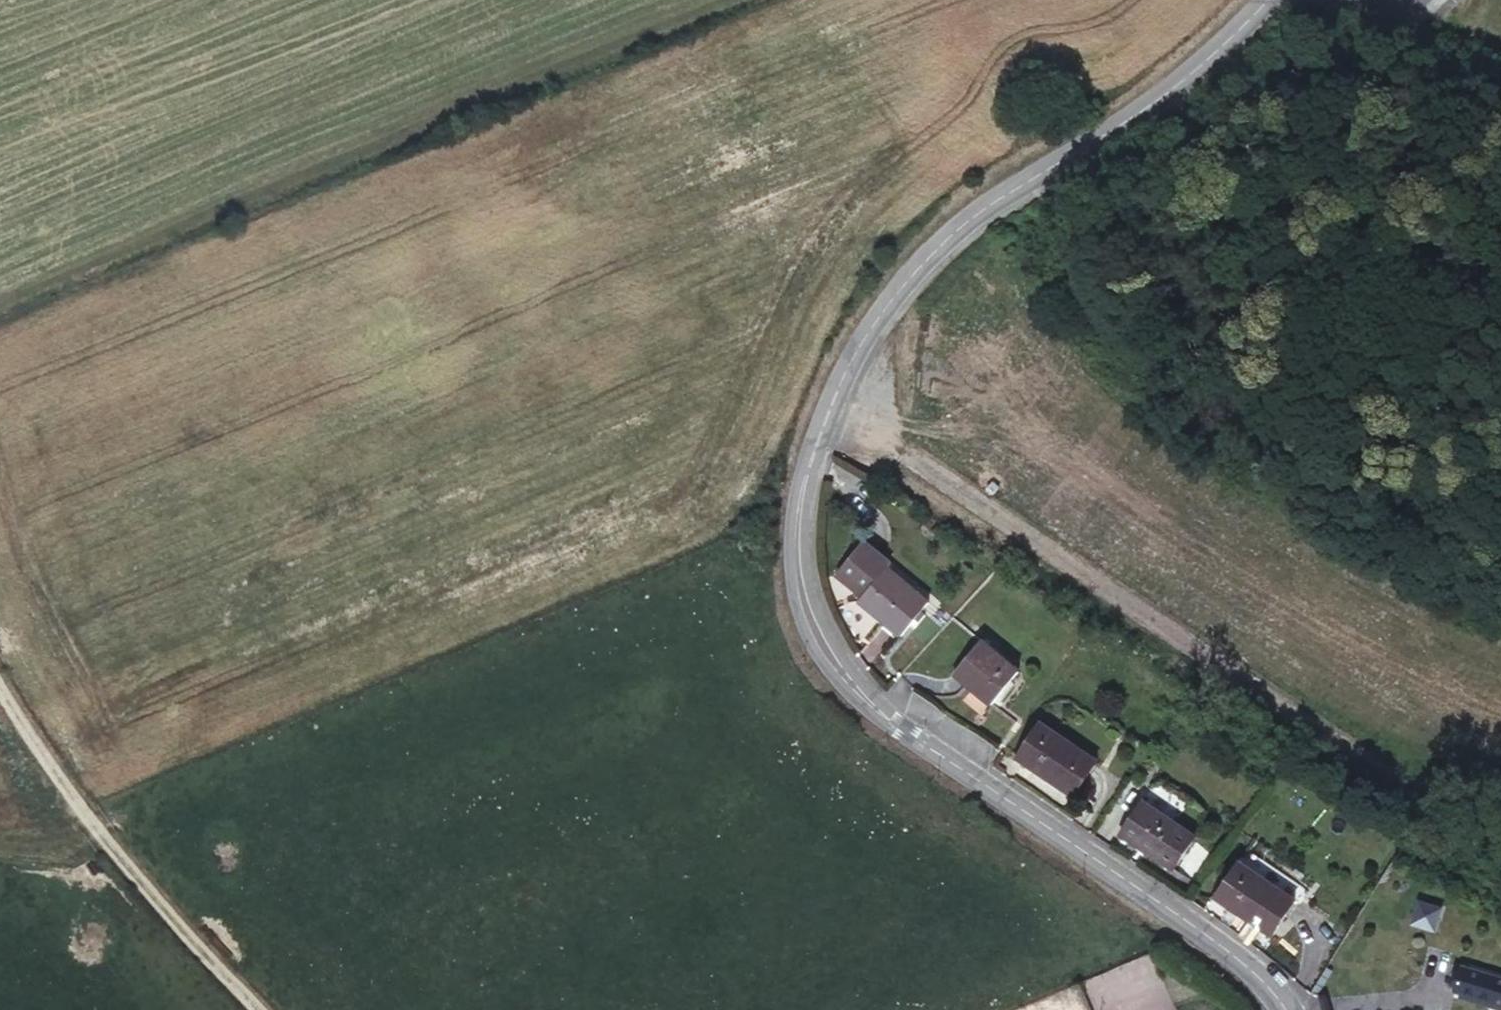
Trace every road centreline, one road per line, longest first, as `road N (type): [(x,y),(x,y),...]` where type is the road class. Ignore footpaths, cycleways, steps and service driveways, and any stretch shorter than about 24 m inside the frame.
road 1 (unclassified): [(1289,1009),(1260,972),(1202,926),(905,731),(846,676),(818,634),(800,579),(797,531),(802,484),(844,373),(937,245),(1167,87),(1263,0)]
road 2 (track): [(0,687),(43,772),(267,1009)]

